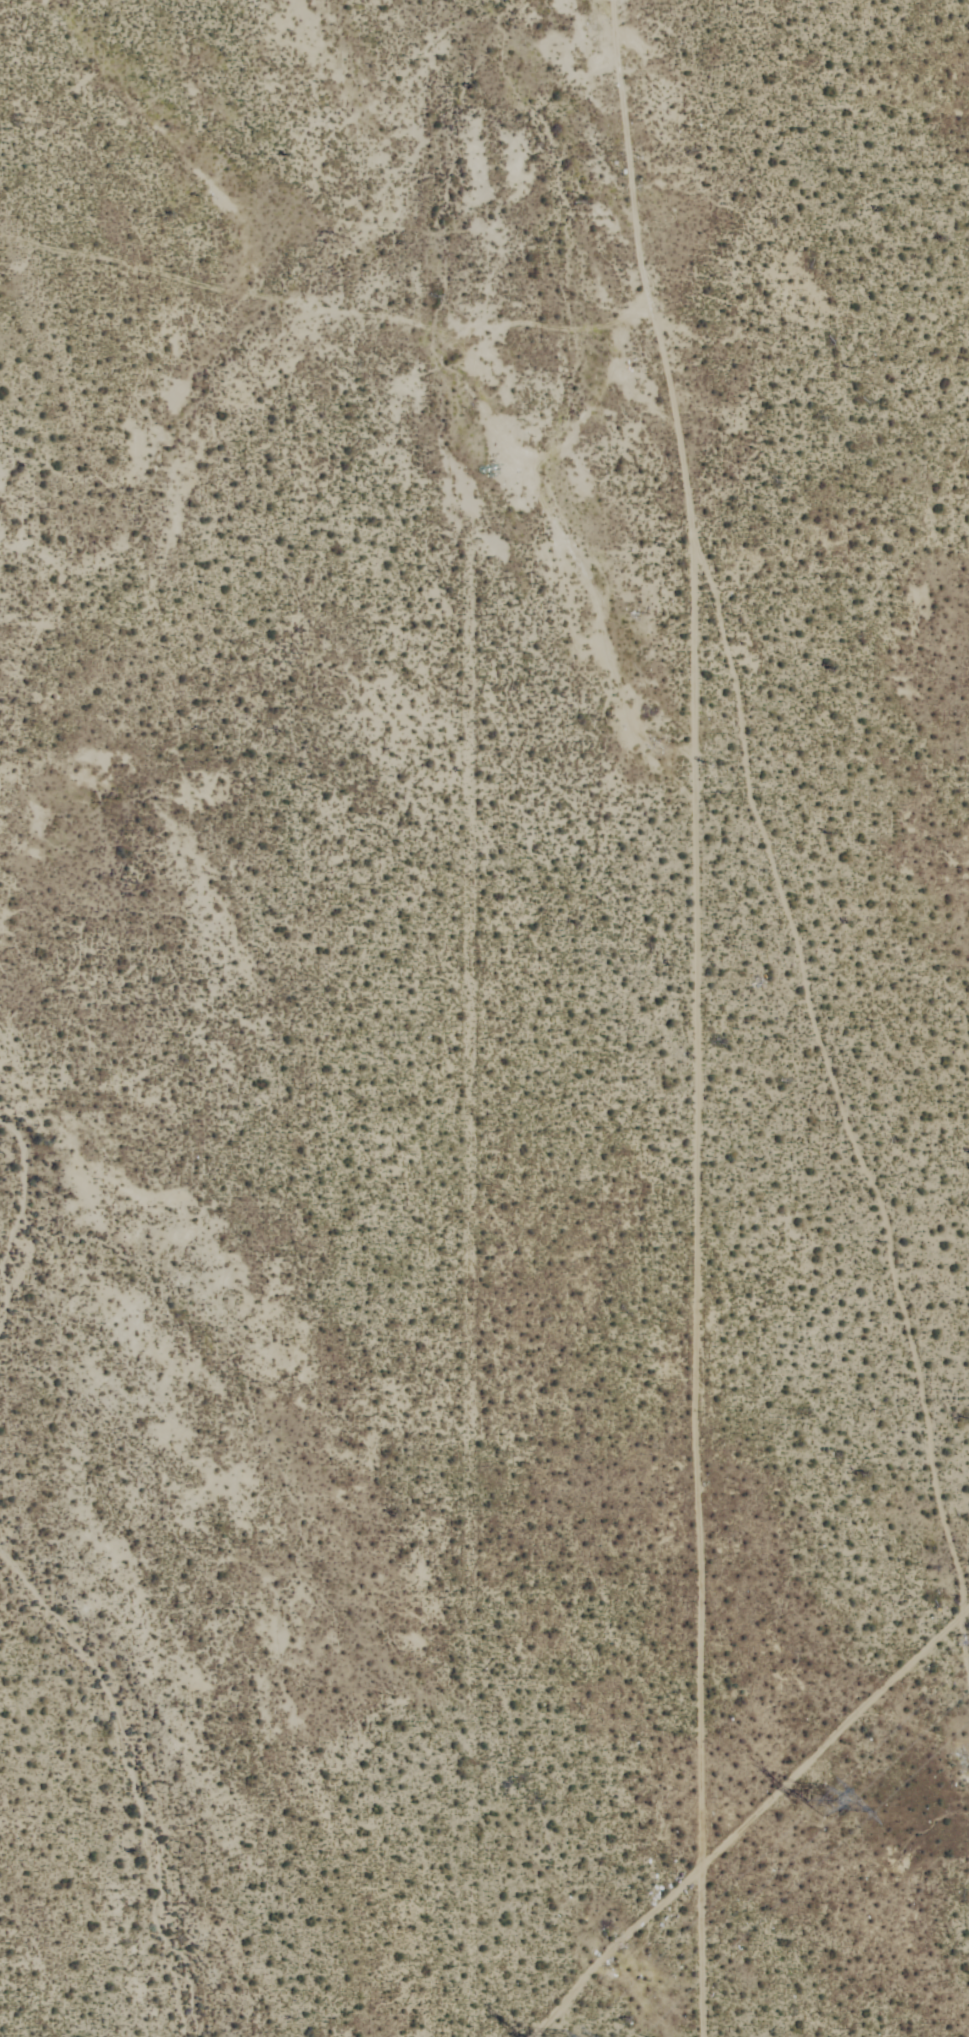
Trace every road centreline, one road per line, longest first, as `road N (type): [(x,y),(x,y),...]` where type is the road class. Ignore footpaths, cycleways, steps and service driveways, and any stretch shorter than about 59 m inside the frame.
road 1 (residential): [(705,2036),(686,583),(625,0)]

